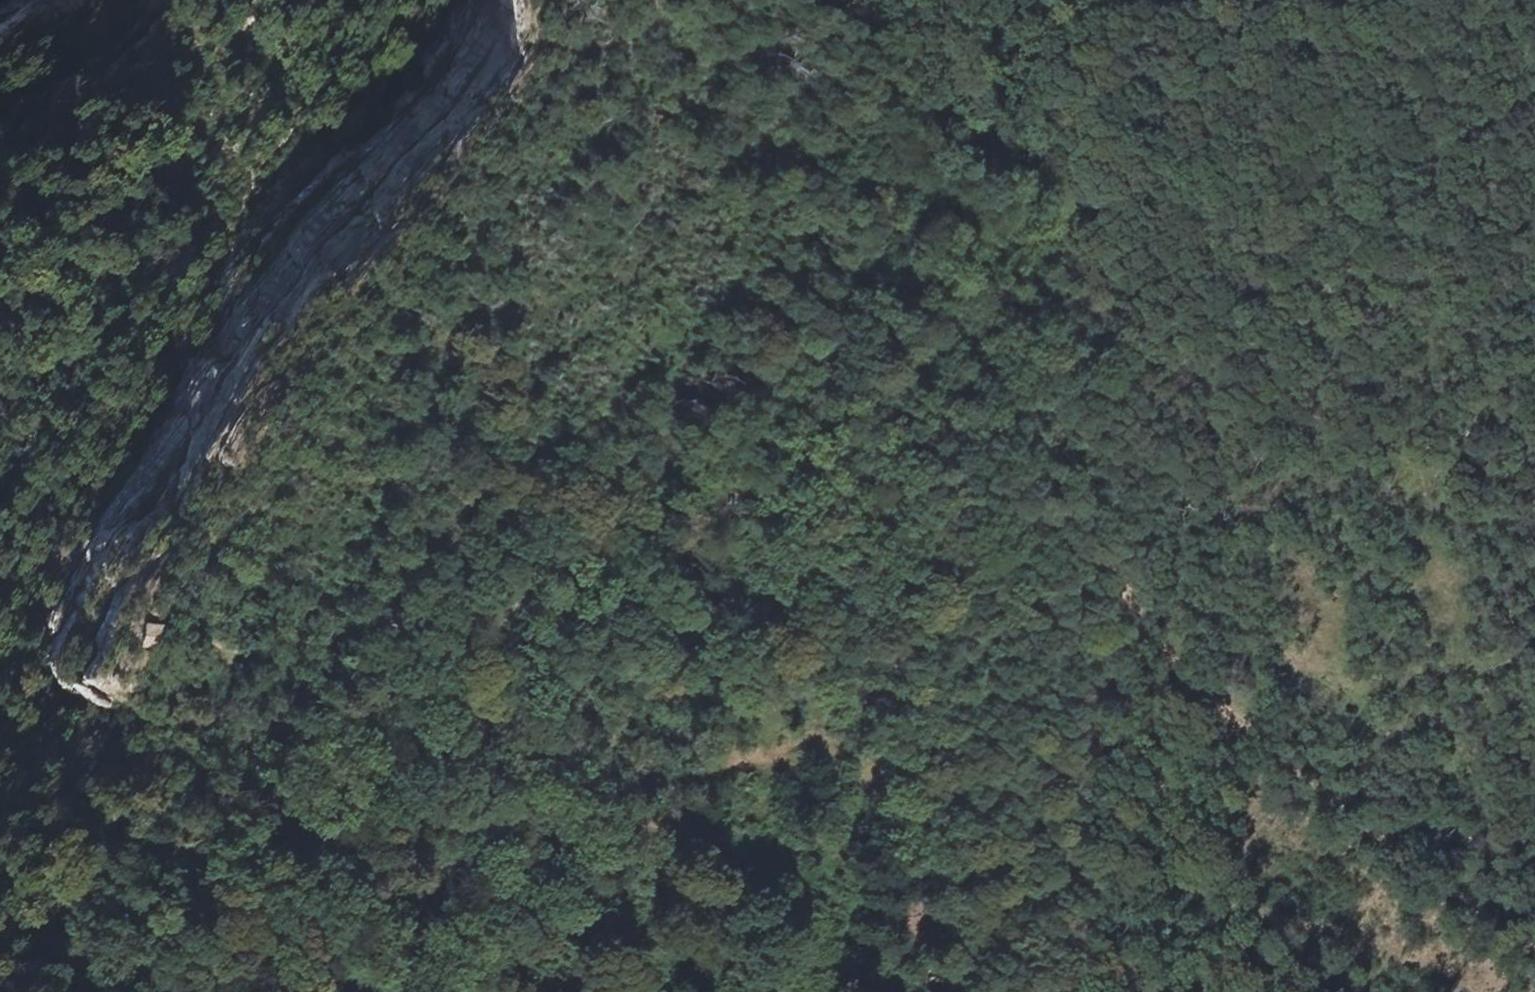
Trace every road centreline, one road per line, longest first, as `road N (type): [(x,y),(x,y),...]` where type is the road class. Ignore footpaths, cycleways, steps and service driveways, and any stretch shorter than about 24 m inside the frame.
road 1 (track): [(1470,991),(1460,977),(1388,954),(1344,927),(1268,922)]

